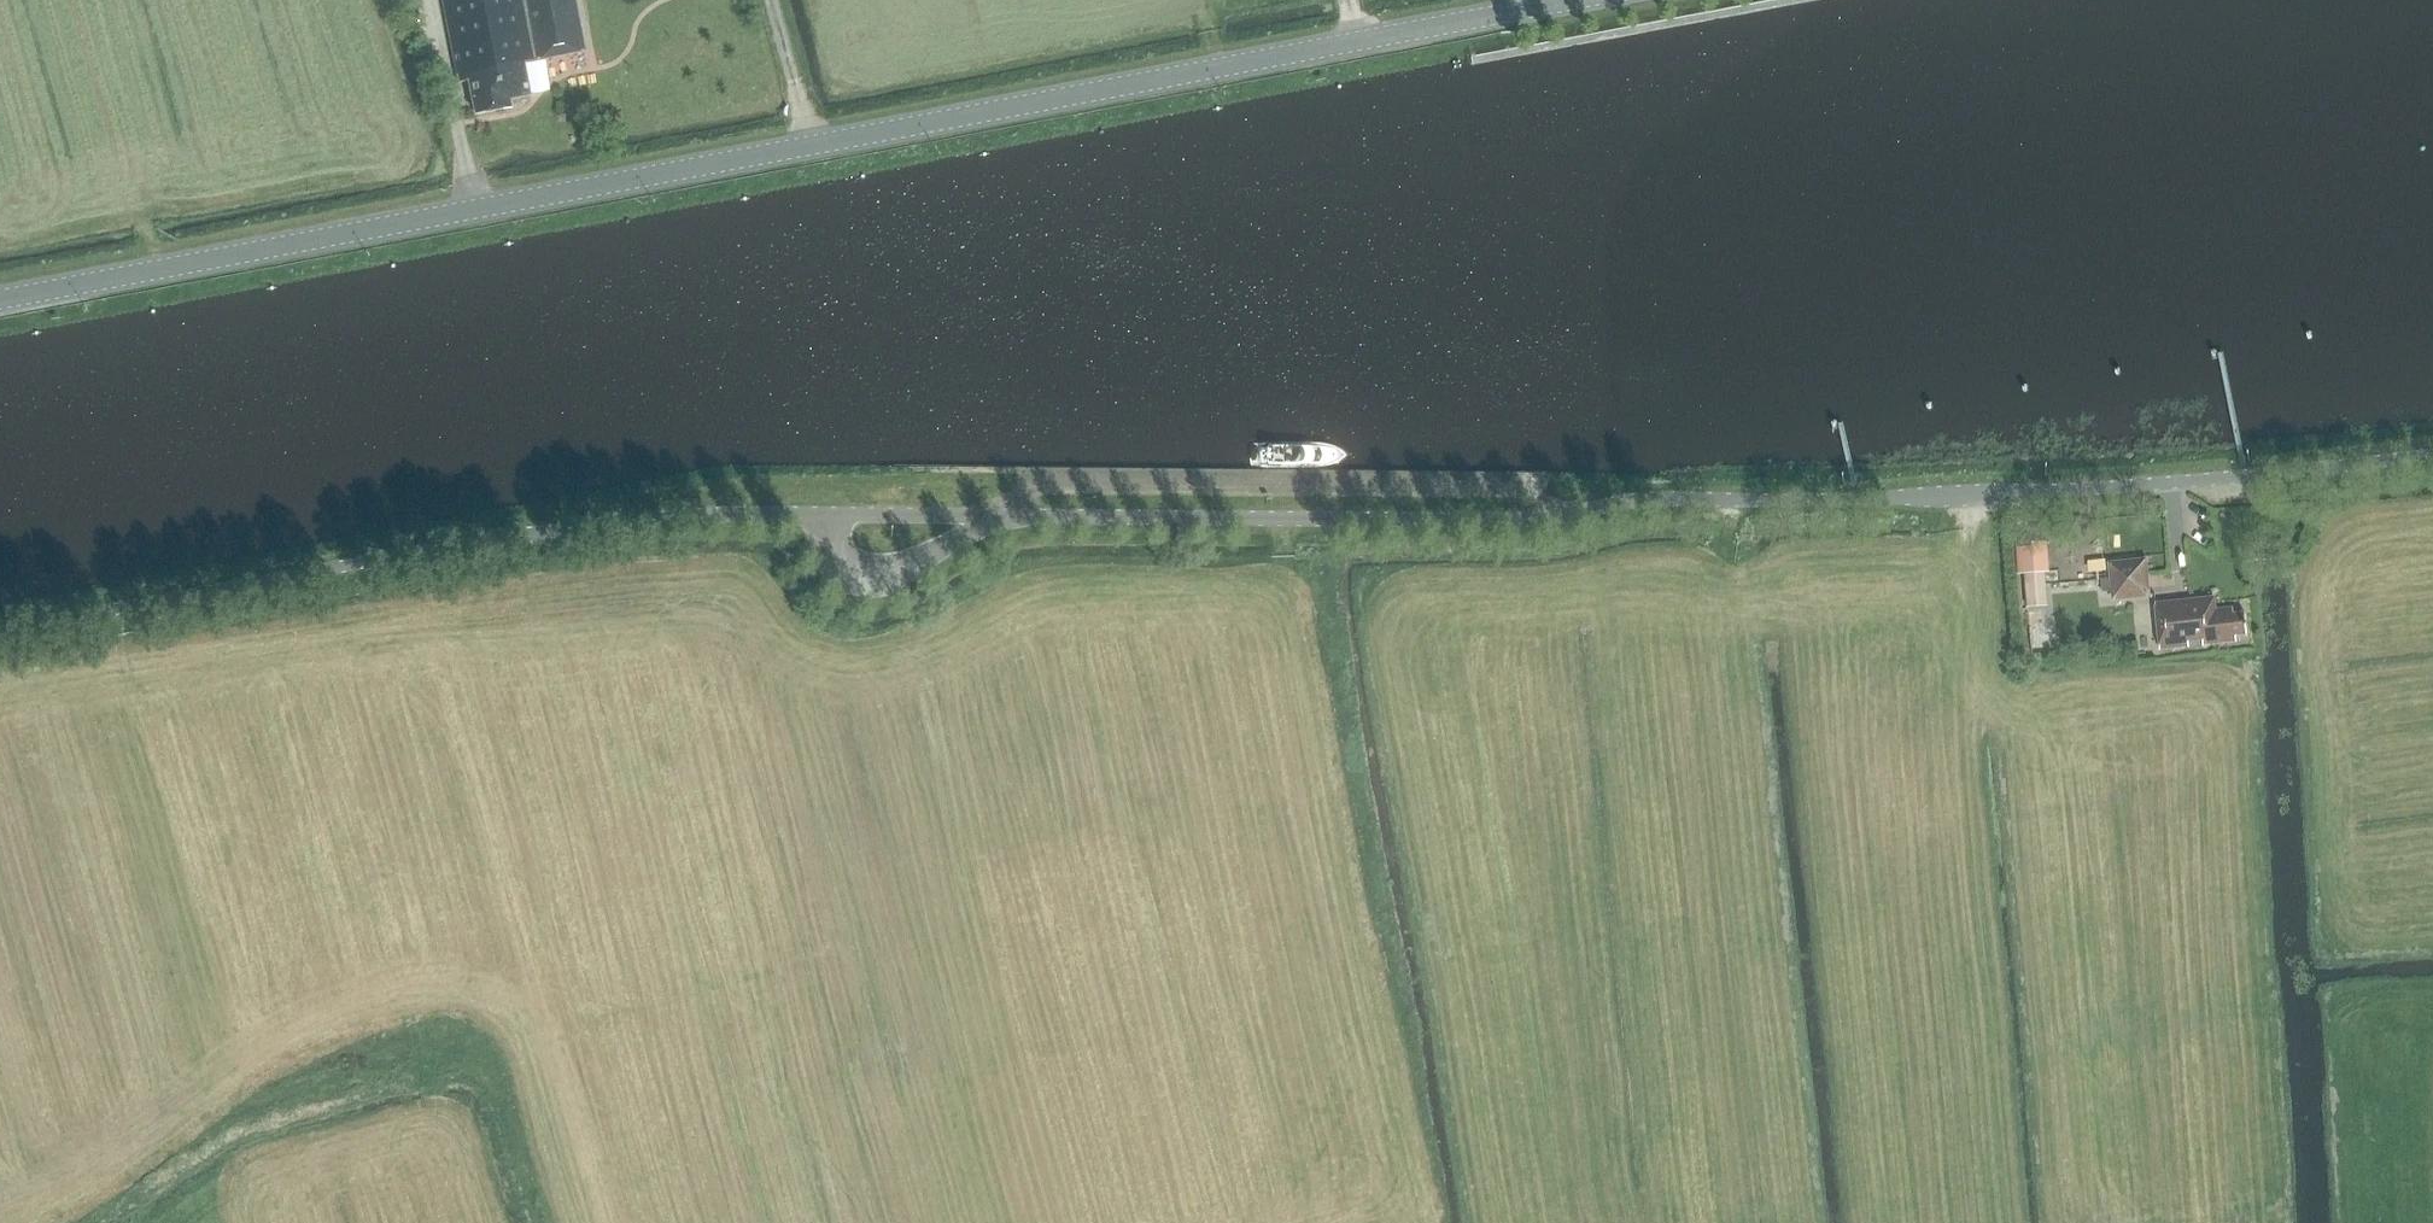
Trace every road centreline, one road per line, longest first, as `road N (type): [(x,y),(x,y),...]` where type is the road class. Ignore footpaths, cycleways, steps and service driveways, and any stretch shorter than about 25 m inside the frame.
road 1 (unclassified): [(0,631),(458,542),(667,517),(1523,516),(1663,496),(1958,496),(2432,453)]
road 2 (tertiary): [(0,299),(1567,0)]

